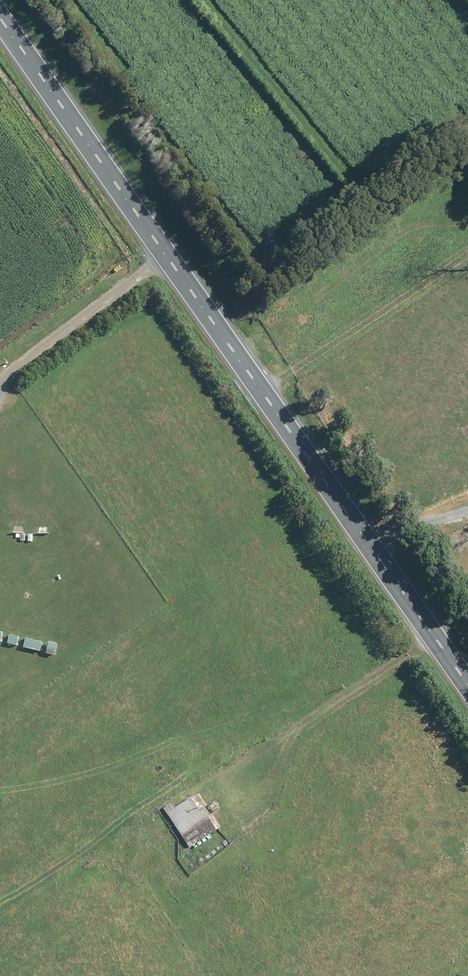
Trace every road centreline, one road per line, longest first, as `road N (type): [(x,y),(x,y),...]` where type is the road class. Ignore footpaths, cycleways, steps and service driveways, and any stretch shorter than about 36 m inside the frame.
road 1 (secondary): [(0,19),(467,684)]
road 2 (track): [(434,636),(297,729),(262,768),(230,829)]
road 3 (track): [(165,254),(0,376)]

